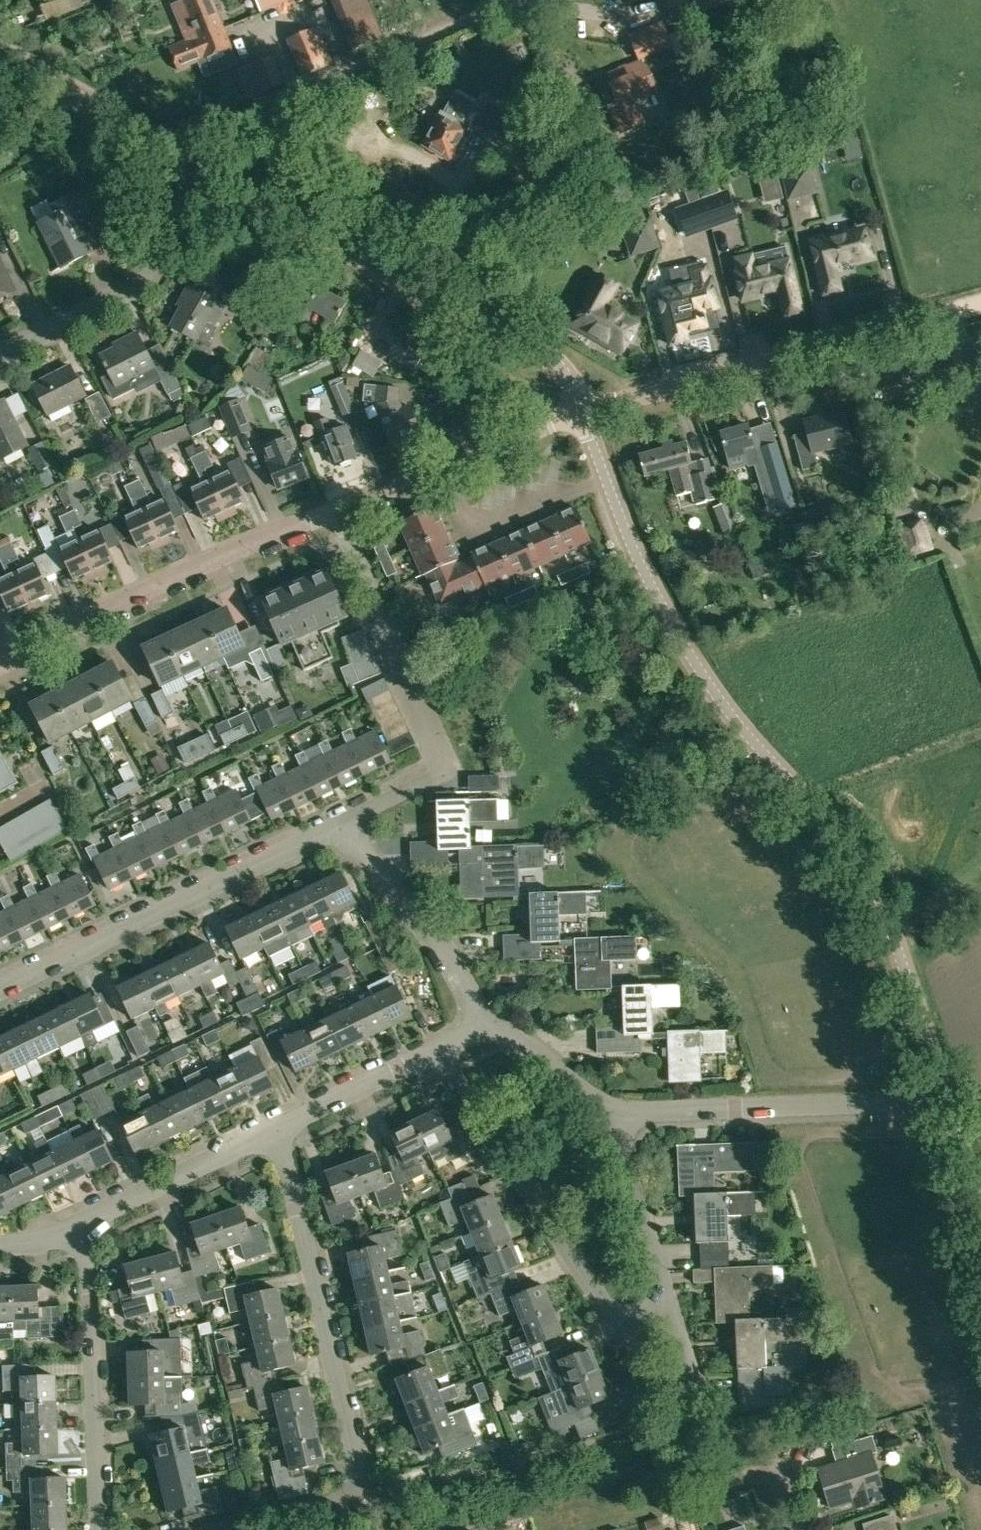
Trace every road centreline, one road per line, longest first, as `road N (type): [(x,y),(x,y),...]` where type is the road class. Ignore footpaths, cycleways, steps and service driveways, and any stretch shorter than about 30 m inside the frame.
road 1 (unclassified): [(948,1104),(867,875),(704,678),(656,595),(607,472)]
road 2 (residential): [(201,1529),(369,1493),(275,1125)]
road 3 (unclassified): [(583,411),(566,373),(536,344),(199,164)]
road 4 (residential): [(340,823),(444,766),(338,509)]
road 5 (residential): [(671,1309),(620,1324),(436,1050)]
road 6 (residential): [(0,991),(340,823)]
road 7 (residential): [(0,666),(172,575),(338,509)]
road 8 (residential): [(583,411),(942,314)]
road 9 (residential): [(948,1104),(616,1107)]
road 10 (residential): [(78,1224),(88,1261),(99,1529)]
road 11 (residential): [(0,366),(113,308),(172,232),(199,164)]
road 12 (residential): [(488,1020),(456,965),(340,823)]
road 13 (unclassified): [(199,164),(0,50)]
road 14 (residential): [(78,1224),(275,1125)]
road 15 (residential): [(443,467),(470,529),(607,472)]
road 16 (residential): [(616,1107),(671,1309)]
road 17 (residential): [(275,1125),(436,1050)]
road 18 (residential): [(616,1107),(488,1020)]
road 19 (residential): [(443,467),(583,411)]

